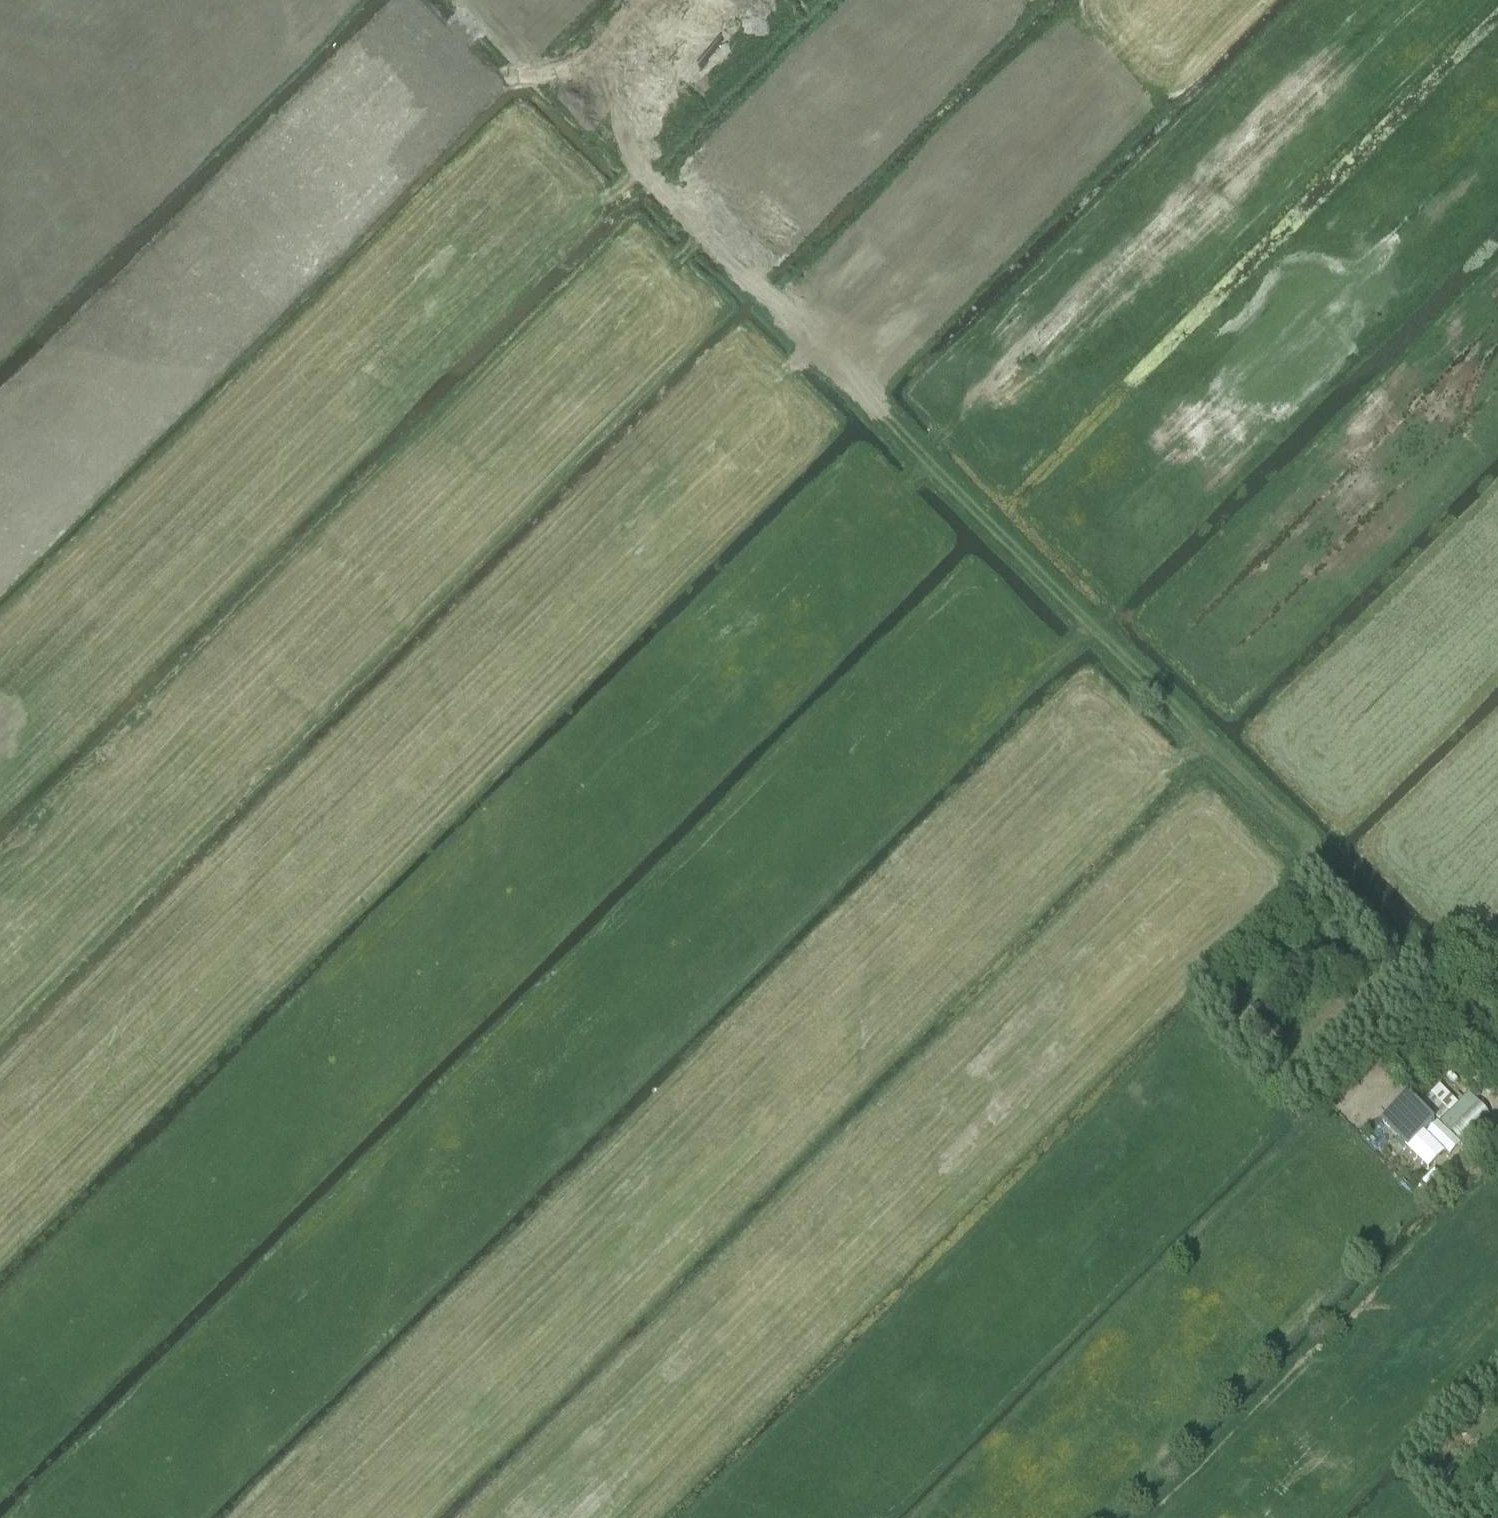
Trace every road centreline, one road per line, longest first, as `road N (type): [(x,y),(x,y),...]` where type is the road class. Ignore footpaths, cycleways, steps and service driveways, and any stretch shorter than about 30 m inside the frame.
road 1 (track): [(1497,1030),(862,396)]

